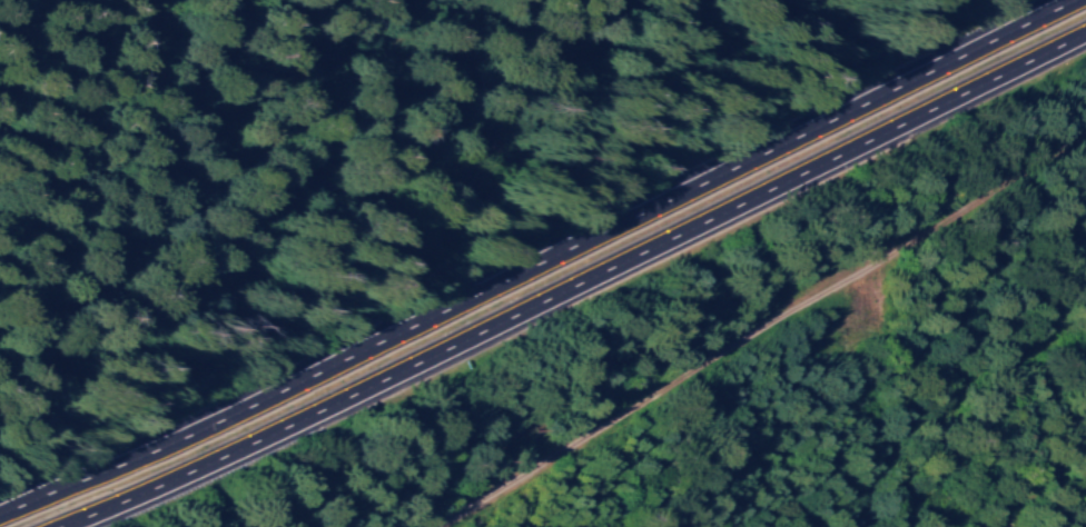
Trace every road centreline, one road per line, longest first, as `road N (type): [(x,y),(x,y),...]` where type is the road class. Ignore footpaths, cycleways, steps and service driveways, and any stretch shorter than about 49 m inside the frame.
road 1 (motorway): [(1077,0),(442,321),(98,485),(0,522)]
road 2 (motorway): [(84,526),(244,457),(1085,35)]

